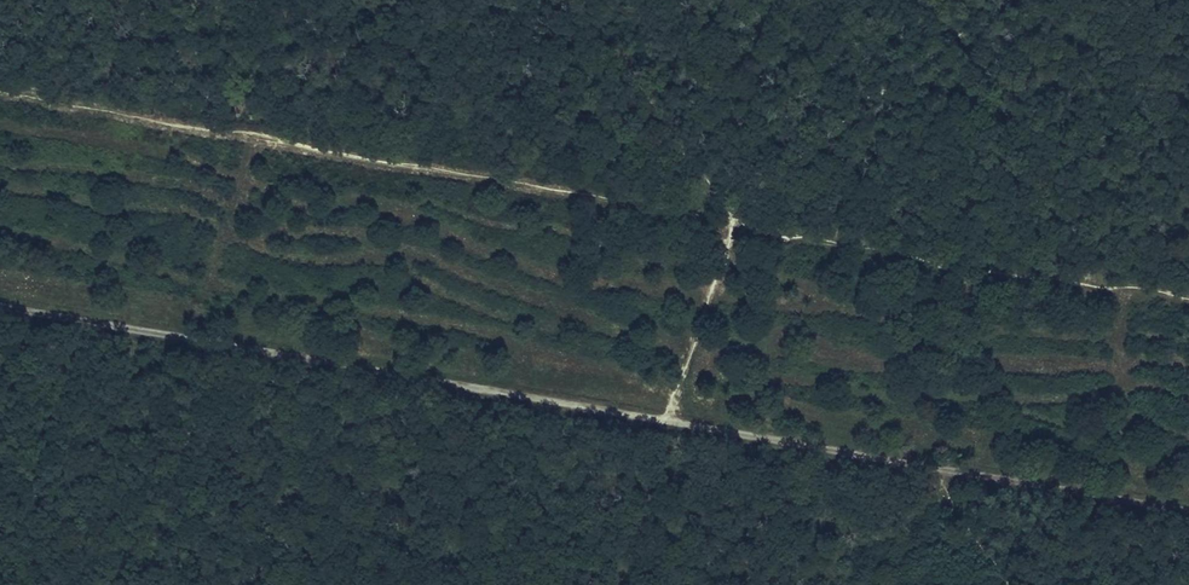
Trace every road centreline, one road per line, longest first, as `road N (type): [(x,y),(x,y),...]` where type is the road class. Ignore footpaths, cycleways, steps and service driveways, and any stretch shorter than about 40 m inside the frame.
road 1 (track): [(0,302),(1188,506)]
road 2 (track): [(0,86),(729,216)]
road 3 (track): [(729,216),(1188,298)]
road 4 (track): [(729,216),(668,419)]

